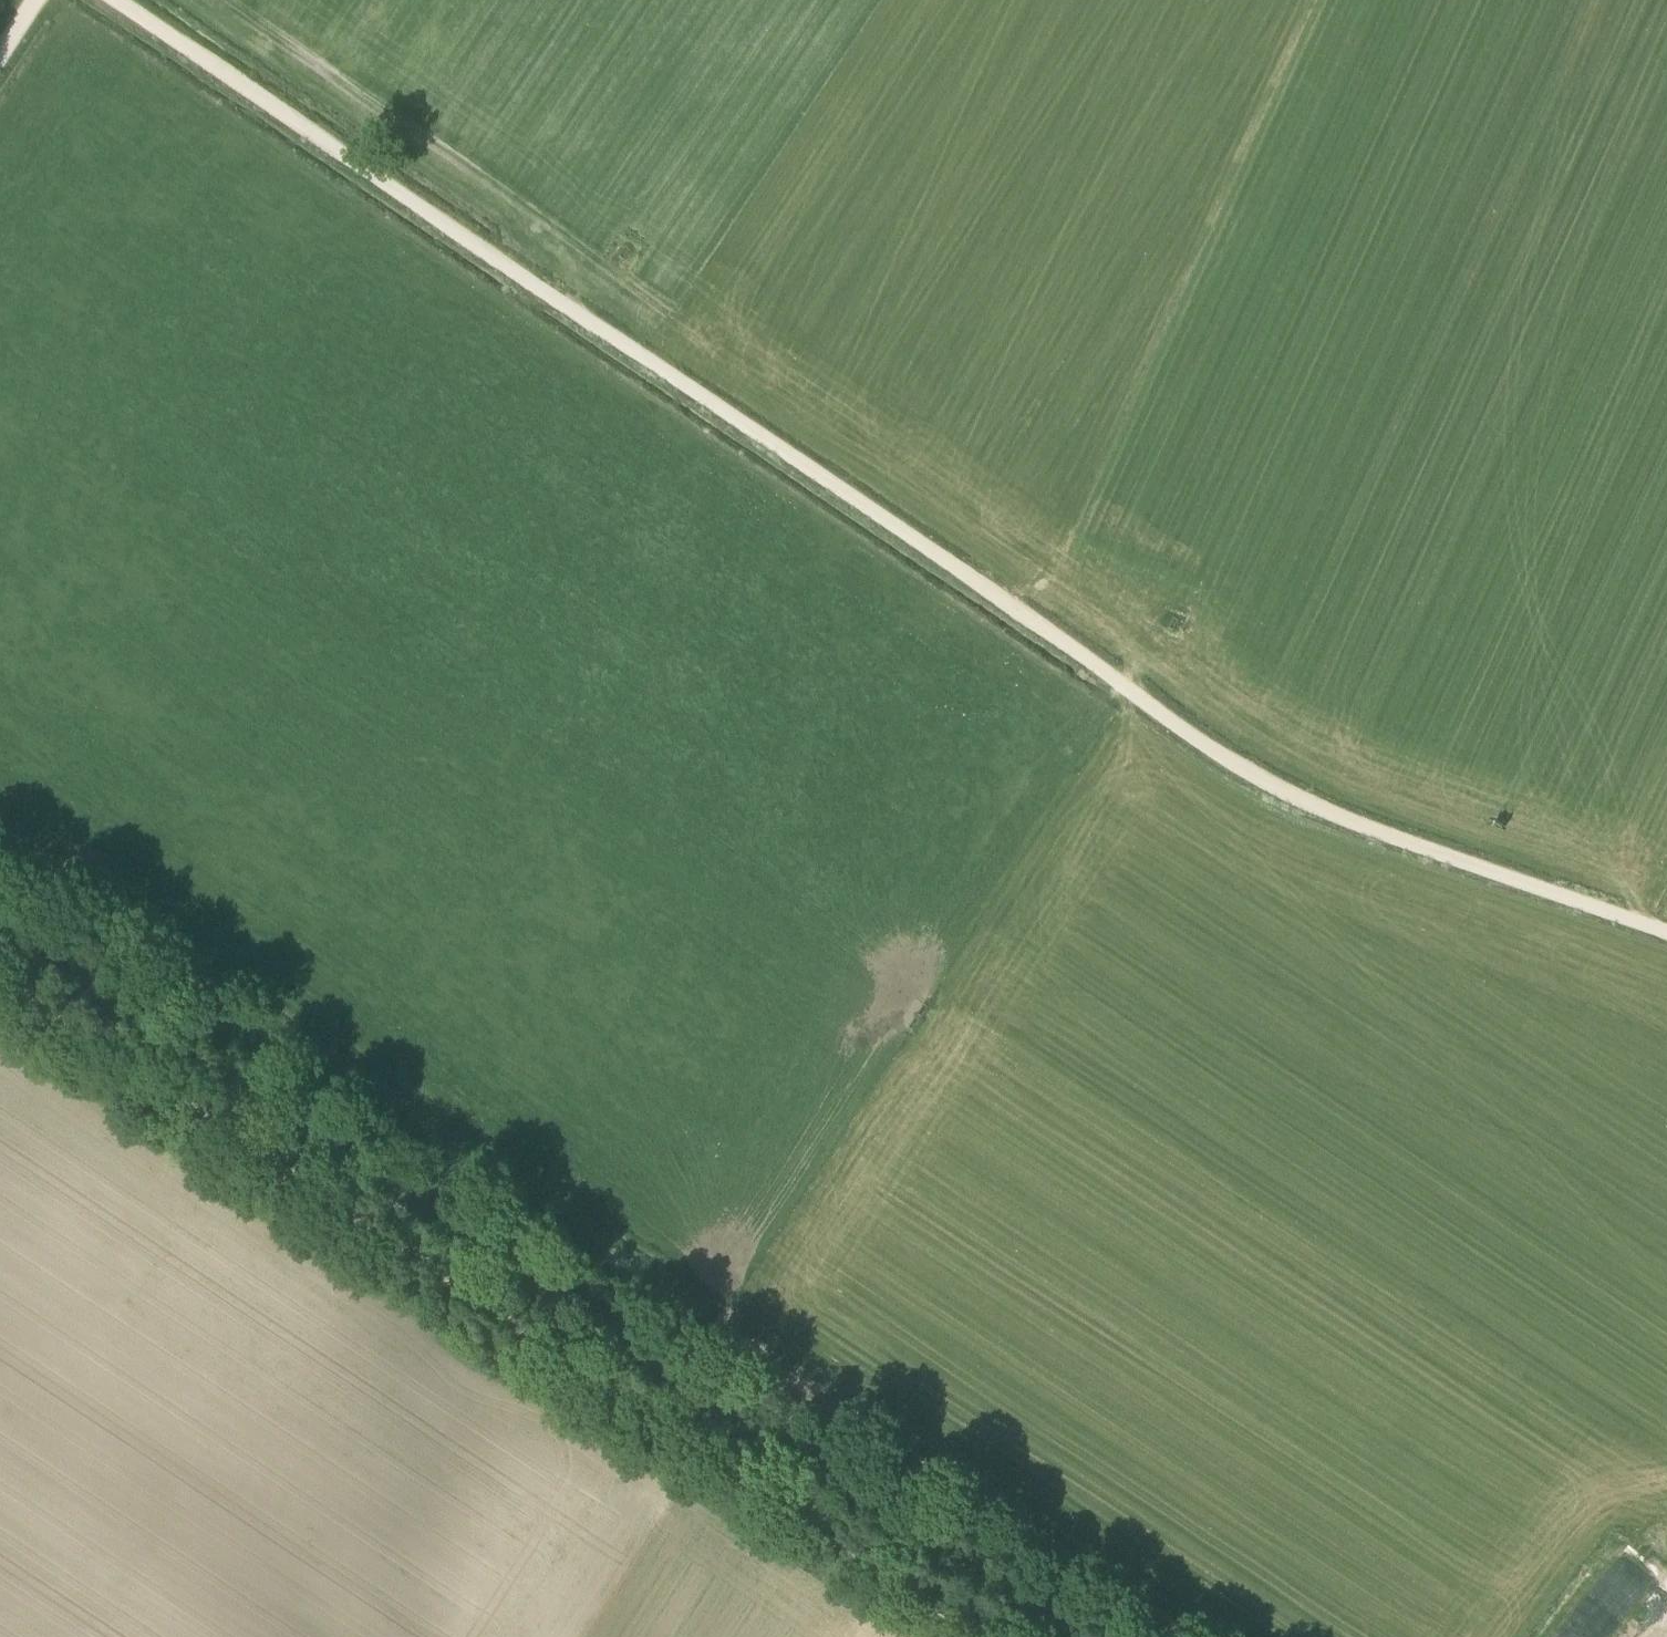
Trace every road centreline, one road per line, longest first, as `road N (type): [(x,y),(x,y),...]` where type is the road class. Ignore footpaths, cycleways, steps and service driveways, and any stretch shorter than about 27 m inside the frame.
road 1 (track): [(116,0),(1096,662),(1188,736),(1290,795),(1666,926)]
road 2 (track): [(990,1636),(0,989)]

